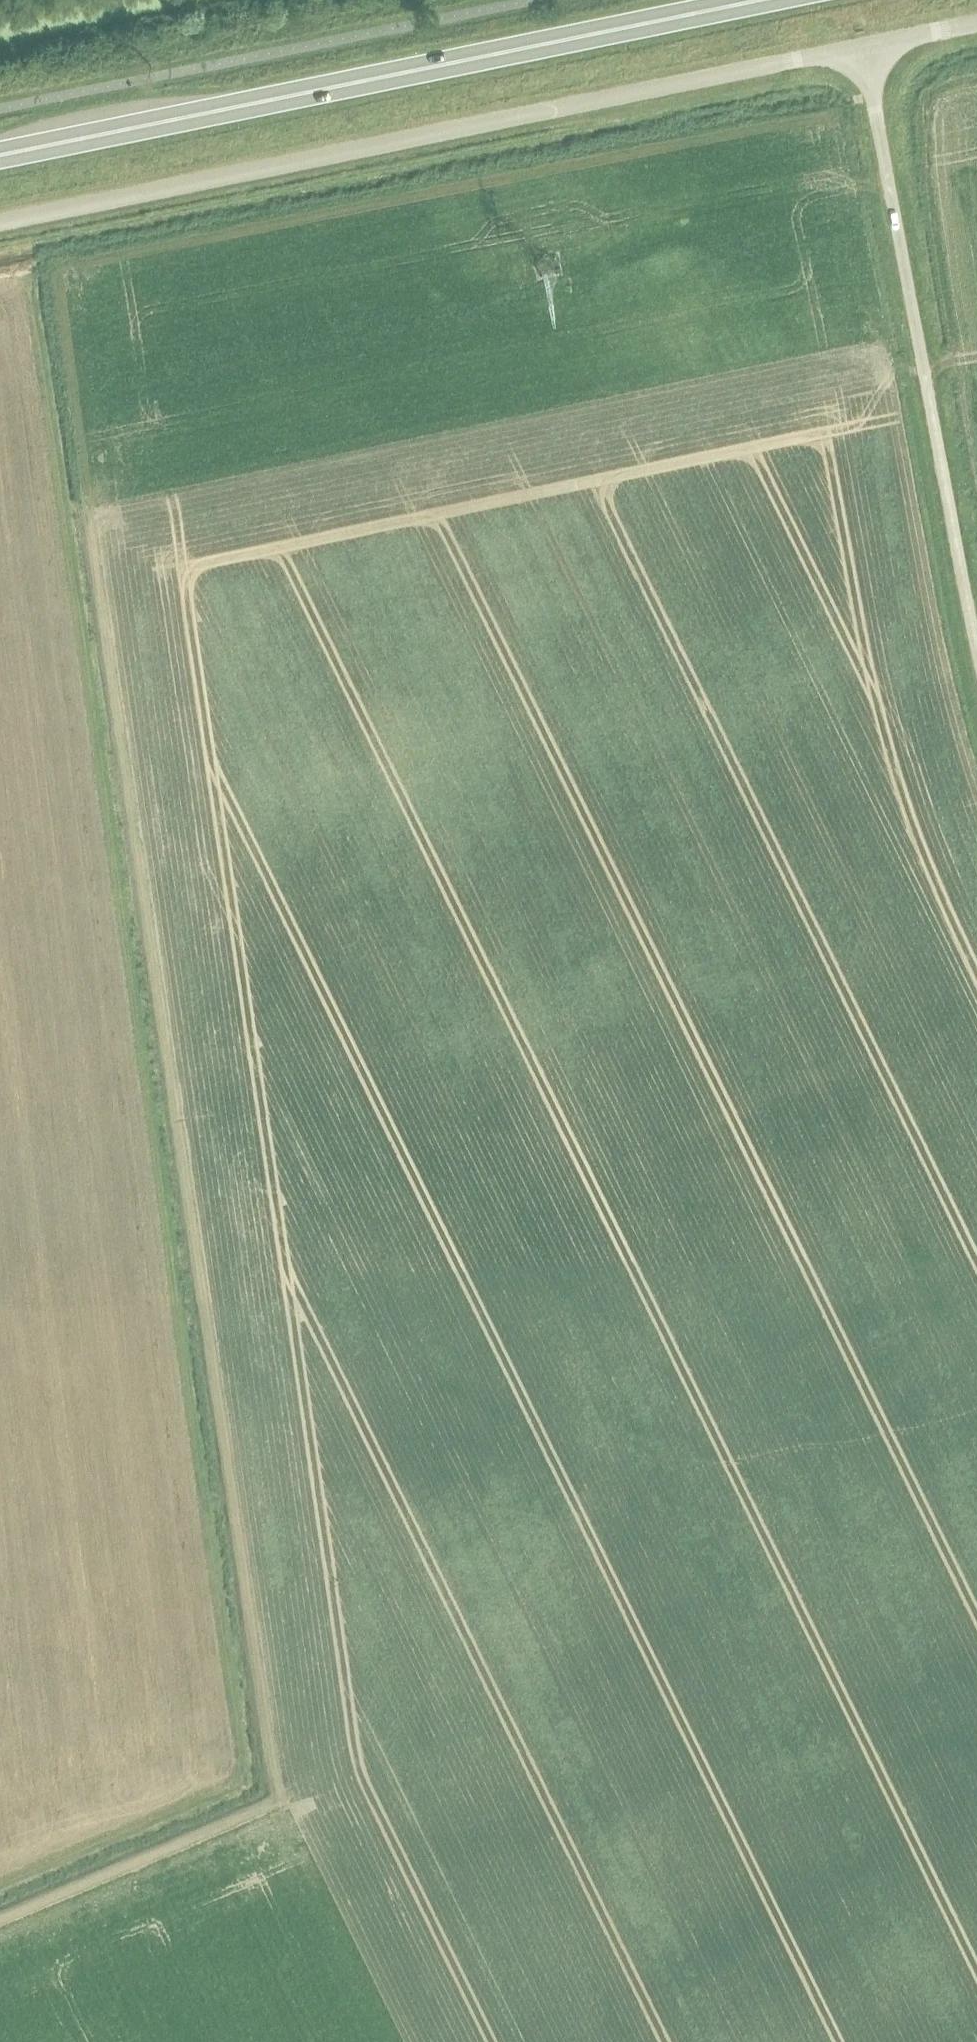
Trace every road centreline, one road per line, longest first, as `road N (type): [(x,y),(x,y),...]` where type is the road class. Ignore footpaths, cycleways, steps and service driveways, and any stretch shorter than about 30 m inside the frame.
road 1 (unclassified): [(0,221),(860,48)]
road 2 (trunk): [(0,156),(767,0)]
road 3 (unclassified): [(976,643),(860,48)]

